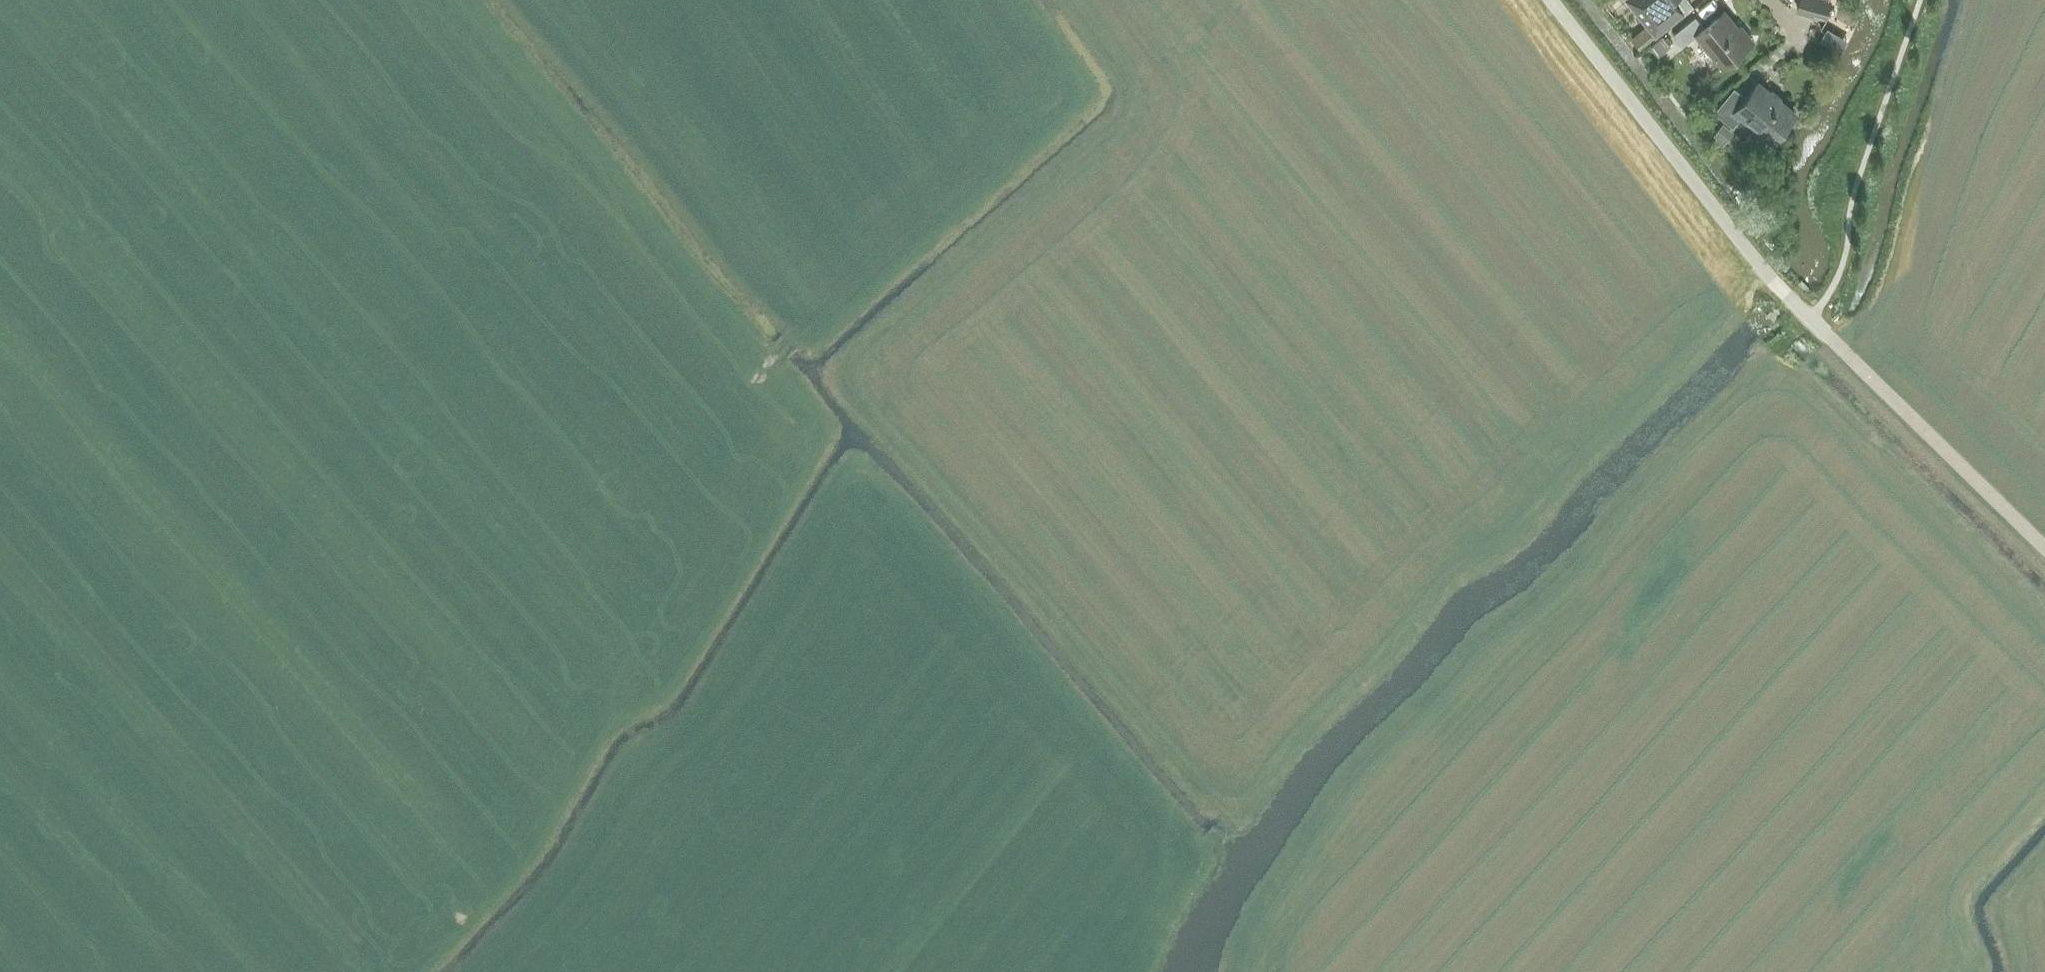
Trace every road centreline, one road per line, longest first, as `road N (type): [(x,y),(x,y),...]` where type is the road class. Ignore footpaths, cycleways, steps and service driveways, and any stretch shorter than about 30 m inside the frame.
road 1 (unclassified): [(2044,549),(1779,286),(1551,0)]

